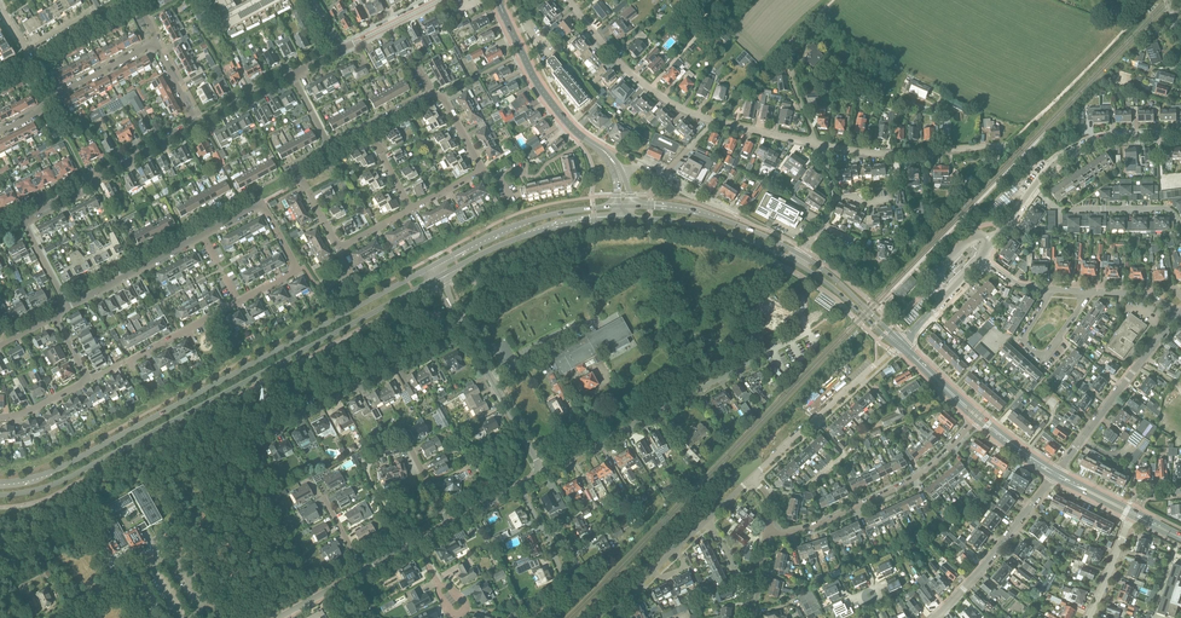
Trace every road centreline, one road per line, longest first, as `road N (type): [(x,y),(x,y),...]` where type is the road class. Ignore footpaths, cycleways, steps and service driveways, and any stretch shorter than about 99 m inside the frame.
road 1 (primary): [(0,495),(64,482),(423,288)]
road 2 (primary): [(420,280),(48,474),(0,484)]
road 3 (primary): [(1058,471),(989,423),(800,254)]
road 4 (residential): [(90,382),(297,269),(260,205)]
road 5 (residential): [(812,142),(678,108),(619,63),(569,0)]
road 6 (residential): [(543,473),(767,352)]
road 7 (residential): [(767,533),(817,526),(913,481),(981,425)]
road 8 (residential): [(464,329),(263,433)]
road 9 (residential): [(68,307),(260,205)]
road 10 (tertiary): [(620,171),(539,87),(499,0)]
road 11 (track): [(1007,146),(1154,0)]
road 12 (residential): [(1058,471),(1180,312)]
road 13 (residential): [(22,219),(198,124)]
road 14 (residential): [(752,479),(897,347)]
road 15 (residential): [(821,146),(887,153),(1007,146)]
road 16 (primary): [(618,204),(534,219),(445,267)]
road 17 (primary): [(451,274),(549,226),(624,216)]
road 18 (residential): [(937,617),(1053,477)]
road 19 (primary): [(624,216),(712,226),(795,262)]
road 20 (primary): [(800,254),(714,216),(630,204)]
road 21 (residential): [(0,133),(153,43)]
road 22 (residential): [(1047,290),(1018,342),(1042,360),(1087,293)]
road 23 (residential): [(1032,190),(1051,167),(1090,144),(1180,135)]
road 24 (residential): [(543,473),(464,329)]
road 25 (residential): [(1032,190),(1059,210),(1167,210),(1180,228)]
road 26 (primary): [(795,262),(897,347)]
road 27 (residential): [(96,9),(24,50),(0,8)]
road 28 (residential): [(339,249),(296,168),(330,149)]

